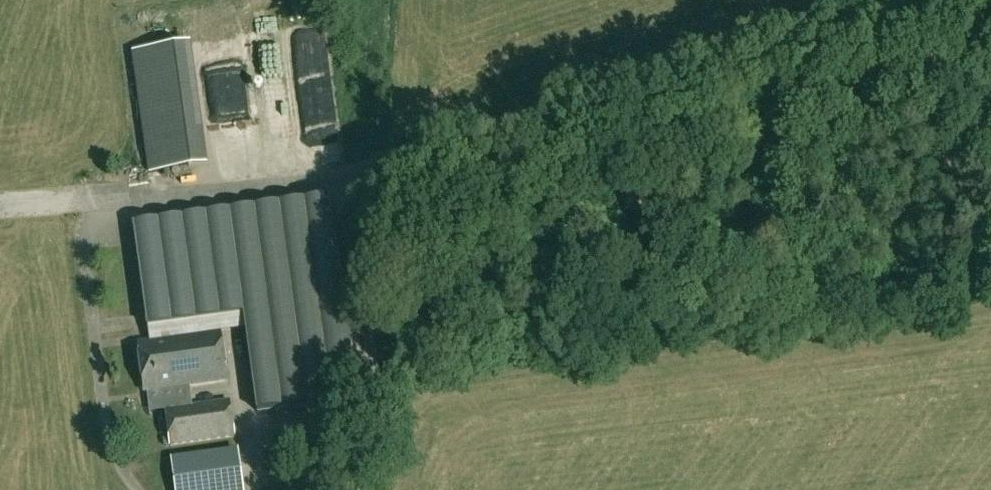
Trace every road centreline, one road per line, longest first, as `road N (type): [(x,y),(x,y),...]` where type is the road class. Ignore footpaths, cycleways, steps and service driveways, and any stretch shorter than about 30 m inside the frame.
road 1 (unclassified): [(331,179),(897,0)]
road 2 (track): [(701,60),(734,149),(758,156),(873,129),(941,91),(990,77)]
road 3 (track): [(990,277),(777,304),(756,278),(742,161)]
road 4 (track): [(0,206),(331,179)]
road 5 (track): [(342,489),(367,361),(345,175)]

